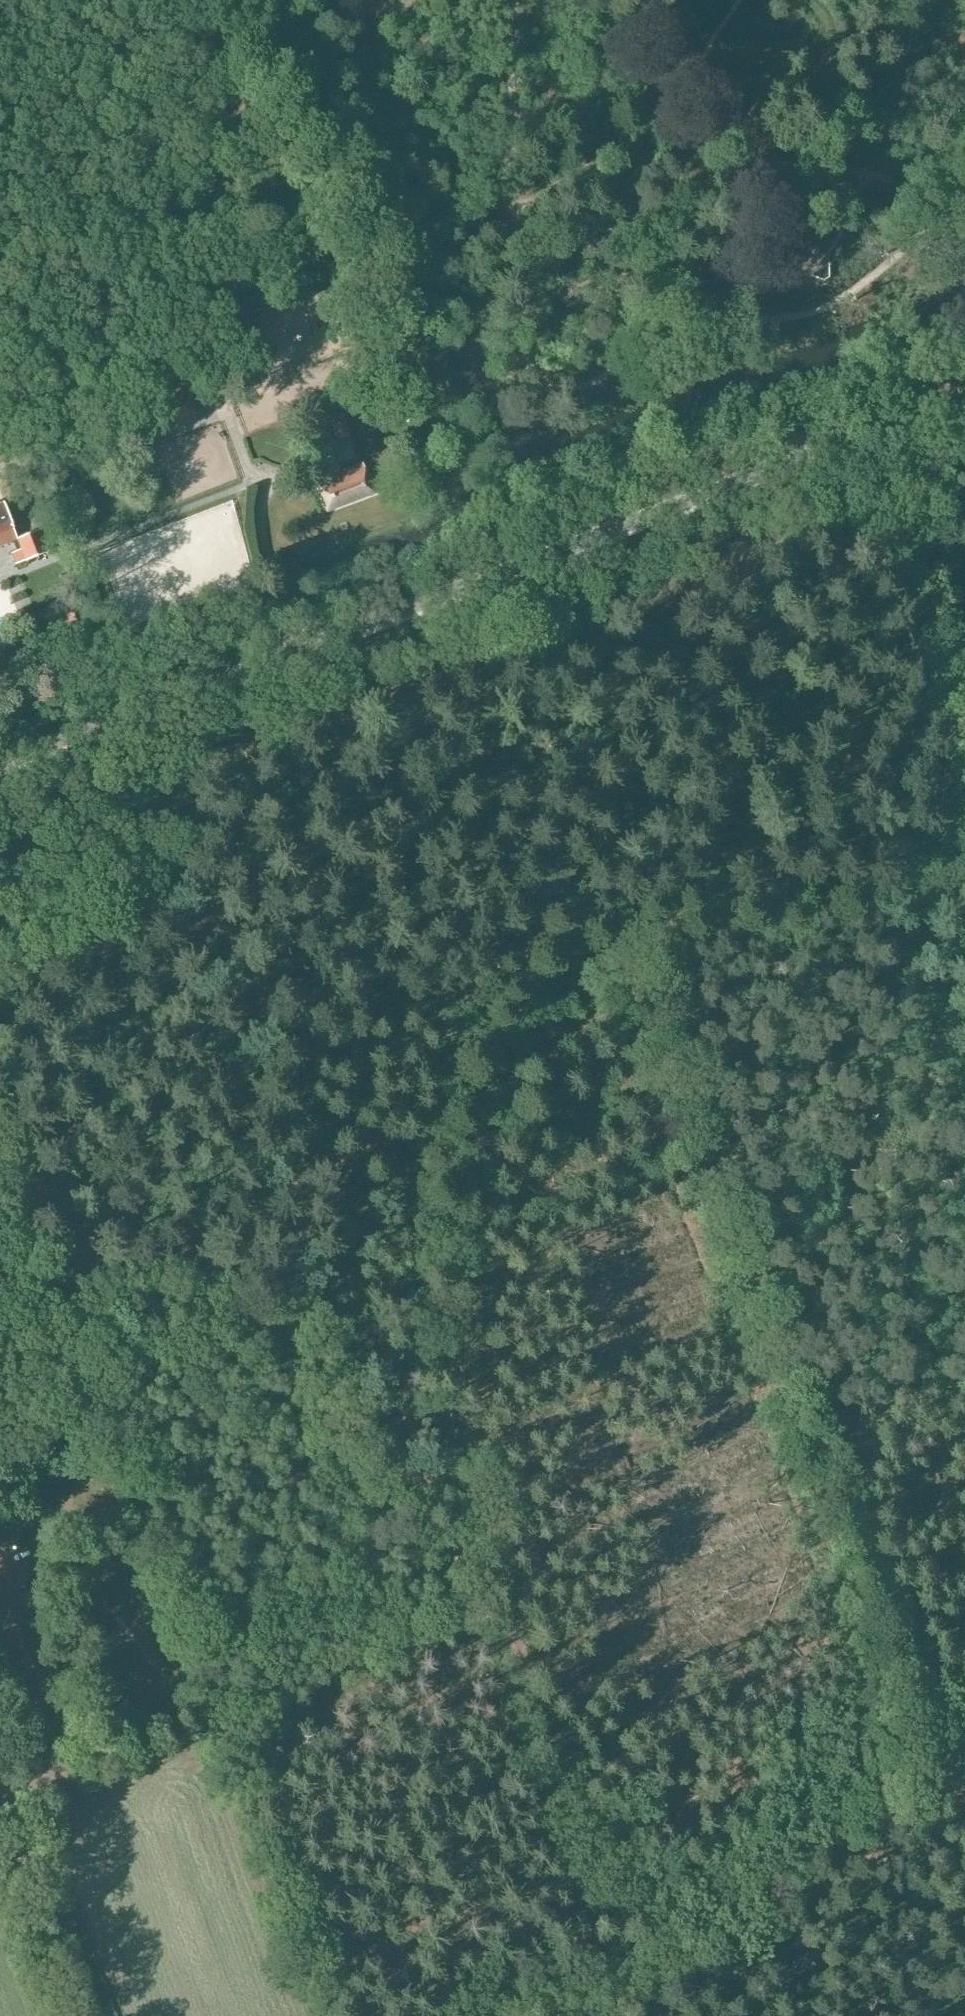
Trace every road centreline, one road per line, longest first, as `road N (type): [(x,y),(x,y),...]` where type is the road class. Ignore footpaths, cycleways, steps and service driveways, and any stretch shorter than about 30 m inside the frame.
road 1 (track): [(858,437),(964,722)]

